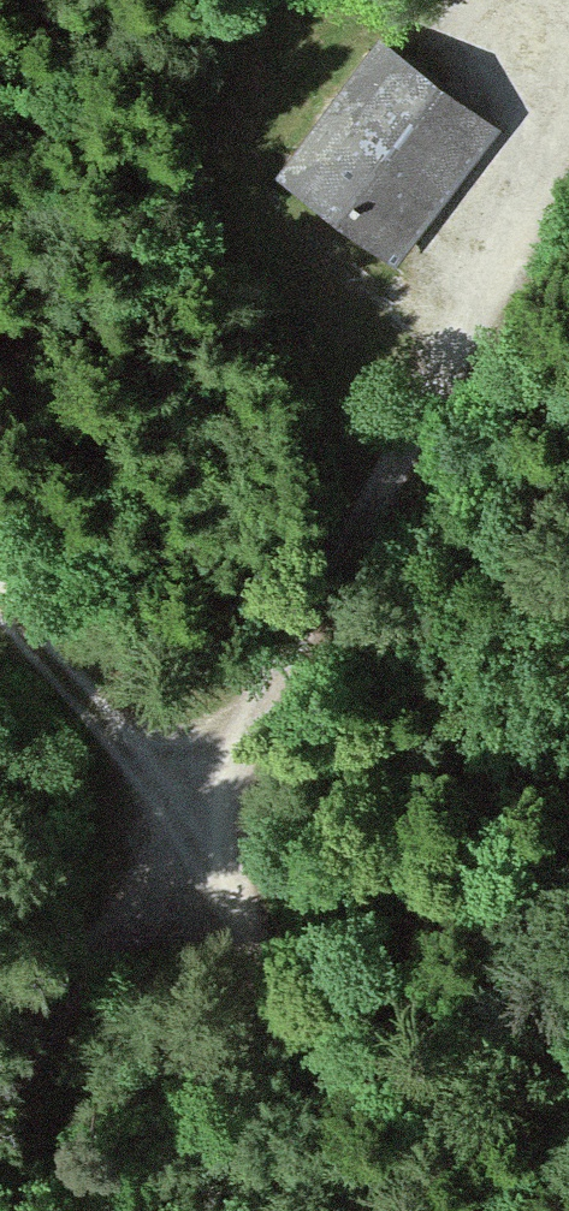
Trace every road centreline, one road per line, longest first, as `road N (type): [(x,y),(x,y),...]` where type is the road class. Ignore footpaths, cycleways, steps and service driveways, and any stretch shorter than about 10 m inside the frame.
road 1 (track): [(568,148),(280,685),(184,781),(376,1210)]
road 2 (track): [(0,1105),(115,922),(184,781)]
road 3 (track): [(0,624),(184,781)]
road 4 (track): [(568,49),(407,9)]

